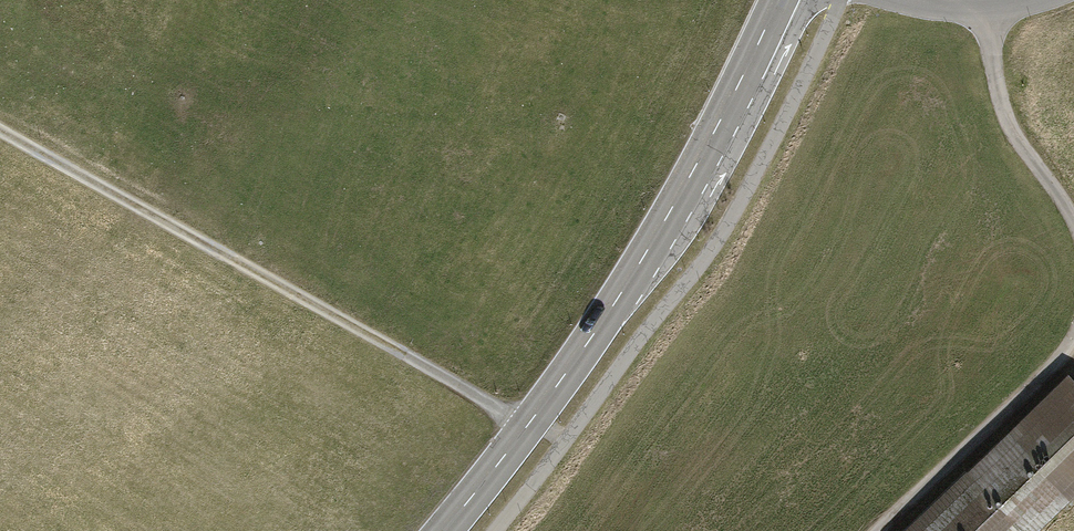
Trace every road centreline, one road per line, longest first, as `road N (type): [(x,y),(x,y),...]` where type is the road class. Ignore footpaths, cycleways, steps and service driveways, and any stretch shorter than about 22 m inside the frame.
road 1 (secondary): [(447,530),(629,285),(718,130),(779,0)]
road 2 (track): [(0,130),(531,425)]
road 3 (track): [(1073,340),(886,530)]
road 4 (track): [(989,10),(1008,124),(1073,222)]
road 5 (tertiary): [(911,0),(989,10),(1033,0)]

